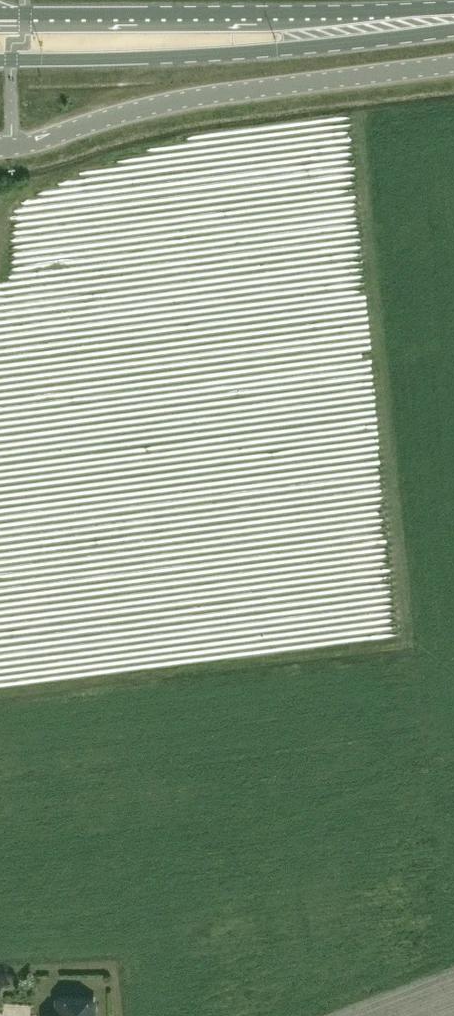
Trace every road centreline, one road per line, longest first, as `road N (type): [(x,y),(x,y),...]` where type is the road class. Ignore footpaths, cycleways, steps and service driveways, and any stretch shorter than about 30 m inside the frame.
road 1 (unclassified): [(453,65),(187,98),(0,148)]
road 2 (primary): [(0,59),(205,53),(453,30)]
road 3 (primary): [(453,8),(0,13)]

